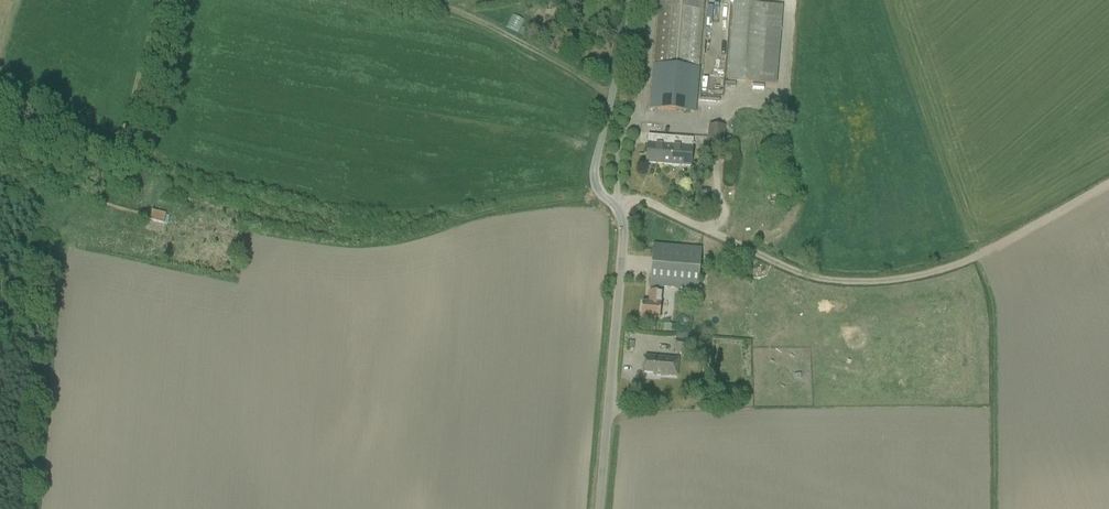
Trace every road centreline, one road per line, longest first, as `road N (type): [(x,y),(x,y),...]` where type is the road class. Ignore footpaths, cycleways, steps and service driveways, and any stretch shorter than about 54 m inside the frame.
road 1 (track): [(613,204),(645,202),(811,280),(882,282),(984,253),(1108,185)]
road 2 (unclassified): [(599,508),(624,228),(594,176),(632,0)]
road 3 (track): [(160,0),(123,130),(109,153),(0,100)]
road 4 (track): [(610,95),(475,20),(404,0)]

